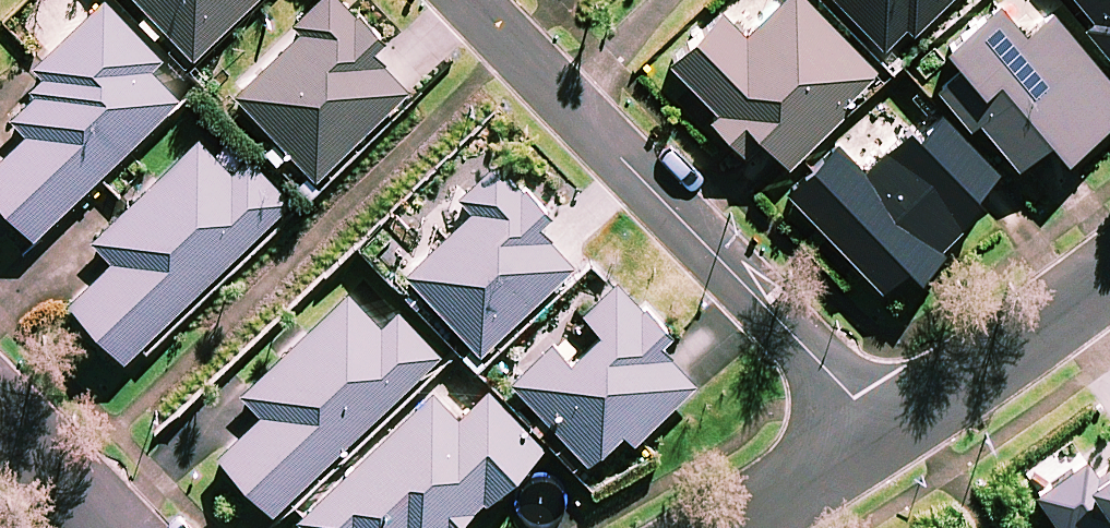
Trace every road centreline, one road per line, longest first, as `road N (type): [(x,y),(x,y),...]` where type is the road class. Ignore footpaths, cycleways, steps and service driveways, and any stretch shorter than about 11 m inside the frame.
road 1 (residential): [(470,0),(884,433)]
road 2 (residential): [(884,433),(1109,266)]
road 3 (residential): [(713,527),(884,433)]
road 4 (residential): [(0,417),(110,527)]

